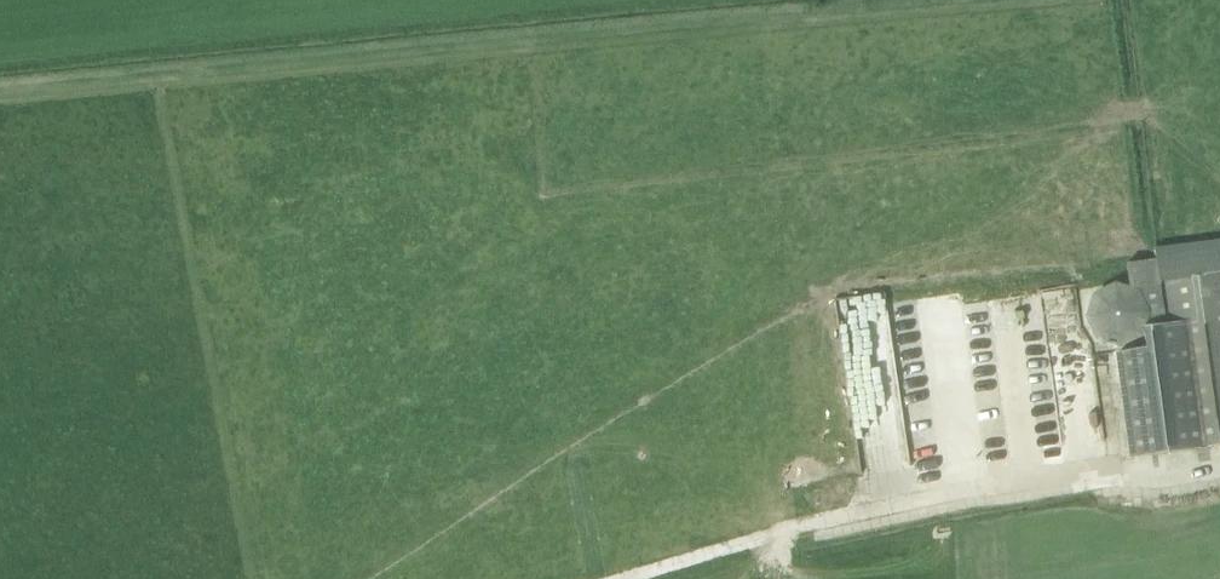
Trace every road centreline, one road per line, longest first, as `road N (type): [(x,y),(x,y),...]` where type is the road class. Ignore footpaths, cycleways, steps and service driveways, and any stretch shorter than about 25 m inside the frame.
road 1 (track): [(622,578),(791,530)]

